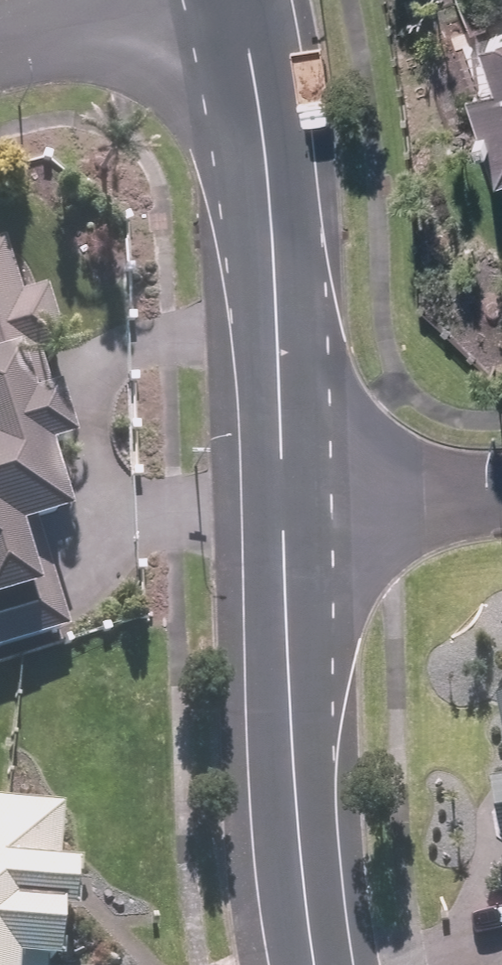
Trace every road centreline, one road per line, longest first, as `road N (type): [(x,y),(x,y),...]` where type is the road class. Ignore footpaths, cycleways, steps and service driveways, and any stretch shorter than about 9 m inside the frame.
road 1 (residential): [(234,0),(264,145),(284,530)]
road 2 (residential): [(284,530),(294,833),(315,964)]
road 3 (residential): [(284,530),(501,501)]
road 4 (residential): [(145,0),(0,40)]

